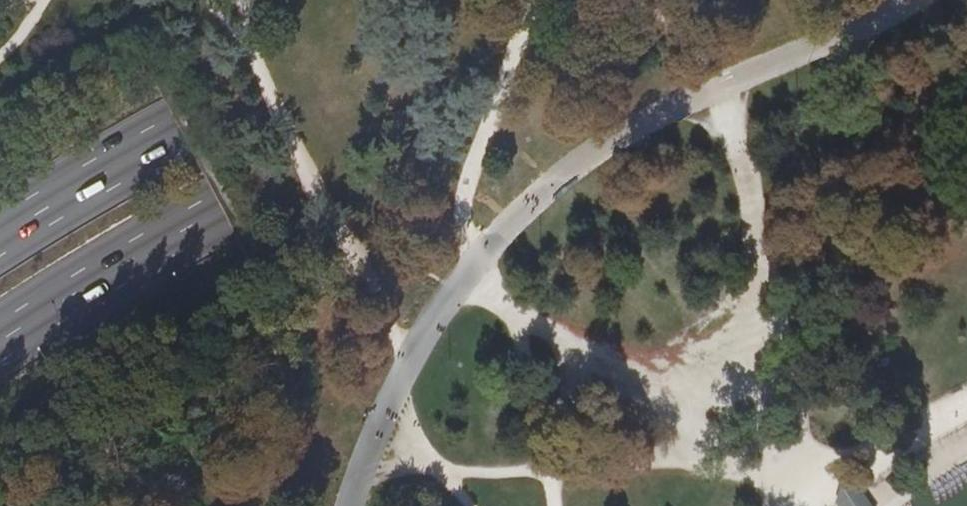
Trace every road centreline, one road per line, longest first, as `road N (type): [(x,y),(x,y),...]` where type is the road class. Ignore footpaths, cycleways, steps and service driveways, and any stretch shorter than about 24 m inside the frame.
road 1 (trunk): [(0,340),(596,0)]
road 2 (trunk): [(420,0),(0,239)]
road 3 (track): [(811,481),(722,82)]
road 4 (track): [(793,499),(514,305),(474,259)]
road 5 (track): [(793,499),(811,481),(966,406)]

